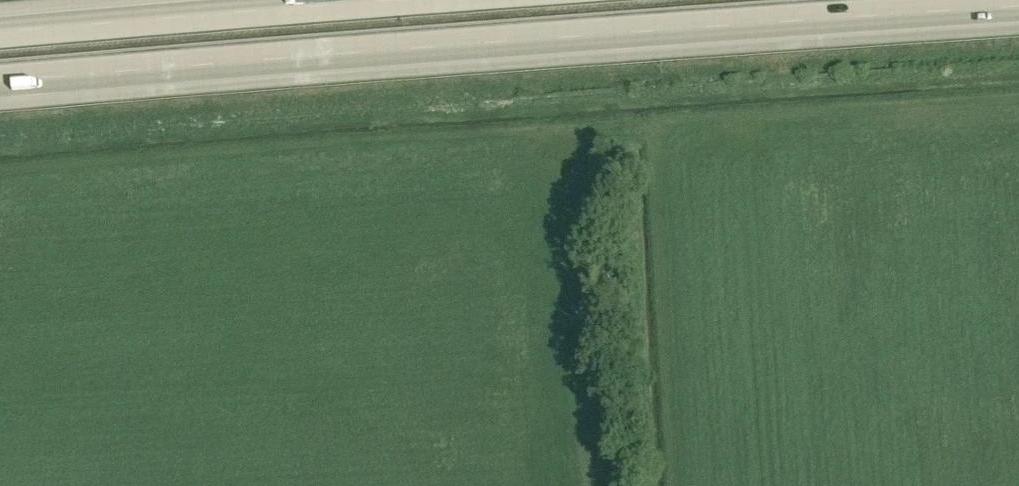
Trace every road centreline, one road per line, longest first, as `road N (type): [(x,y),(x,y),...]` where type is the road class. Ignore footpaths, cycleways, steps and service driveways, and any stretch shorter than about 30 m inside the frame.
road 1 (motorway): [(0,94),(1018,15)]
road 2 (track): [(591,485),(571,190),(563,169),(535,156),(493,157),(213,189)]
road 3 (motorway): [(358,0),(0,29)]

